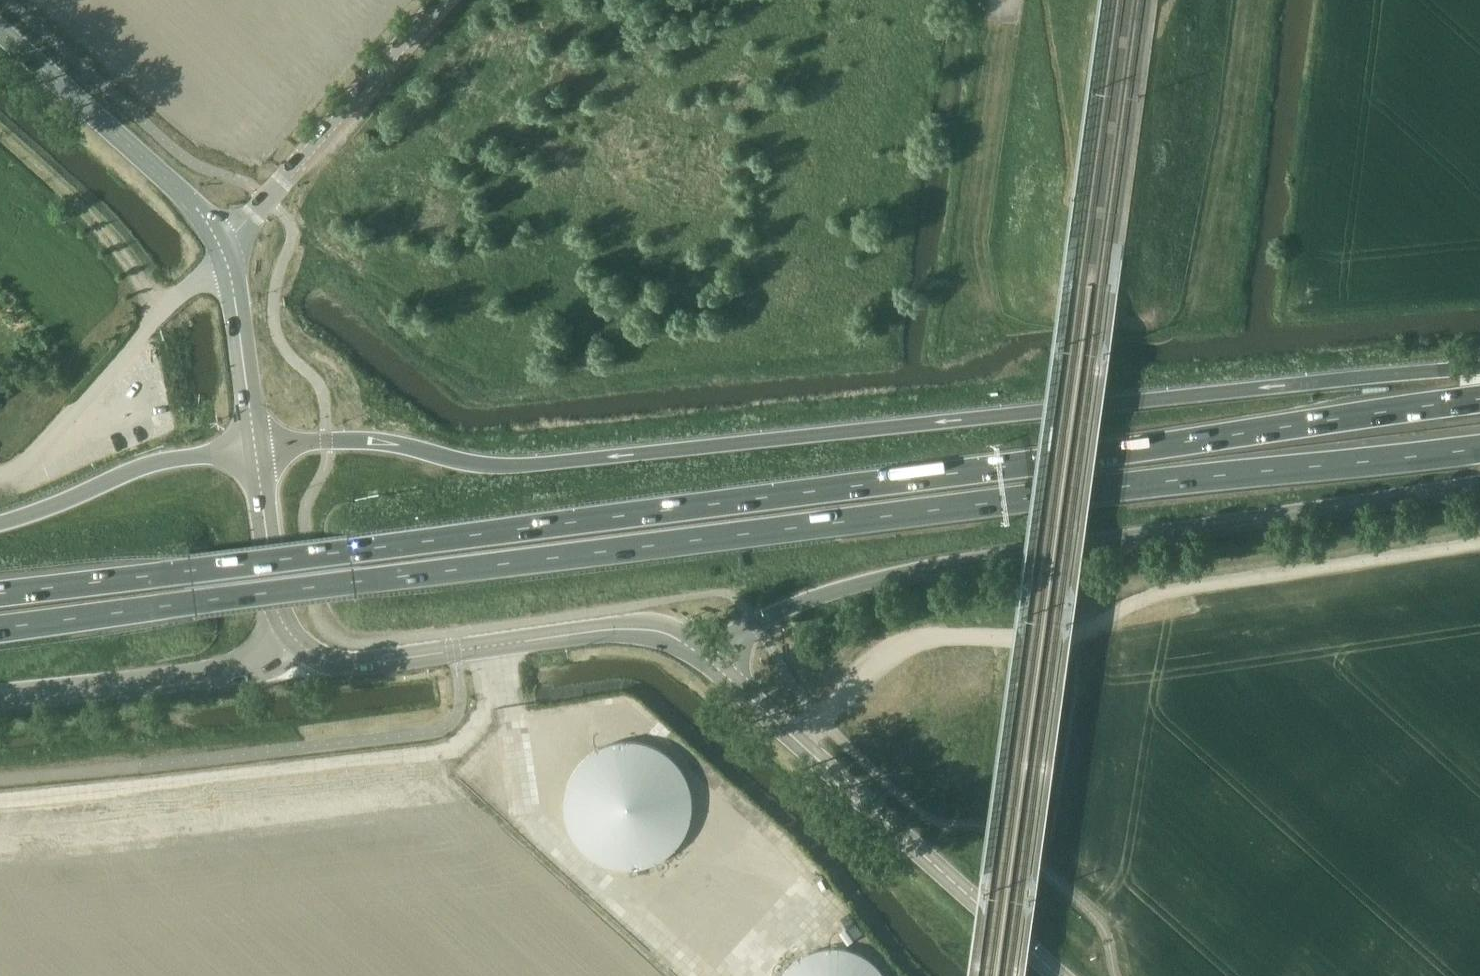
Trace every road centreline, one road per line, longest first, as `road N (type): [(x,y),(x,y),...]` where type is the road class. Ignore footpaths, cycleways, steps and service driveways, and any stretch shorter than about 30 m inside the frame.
road 1 (motorway): [(1479,399),(0,593)]
road 2 (motorway): [(0,629),(1479,448)]
road 3 (motorway): [(1479,372),(1324,382),(559,466),(479,467),(376,445),(255,450)]
road 4 (motorway): [(706,656),(792,607),(881,580),(1479,485)]
road 5 (track): [(792,737),(923,643),(1078,640),(1149,597),(1479,544)]
road 6 (unclassified): [(464,648),(470,717),(452,743),(428,768),(304,841),(0,879)]
road 7 (secondary): [(1058,975),(706,656)]
road 8 (unclassified): [(224,253),(452,0)]
road 9 (secondary): [(224,253),(205,215),(167,176),(0,29)]
road 10 (track): [(0,476),(35,449),(174,296),(224,253)]
road 11 (secondary): [(0,701),(231,674),(294,639)]
road 12 (motorway): [(255,450),(147,466),(0,522)]
road 13 (secondary): [(706,656),(657,630),(628,628),(464,648)]
road 14 (secondary): [(255,450),(224,253)]
road 15 (secondary): [(294,639),(272,587),(255,450)]
road 16 (secondary): [(294,639),(319,656),(352,664),(464,648)]

